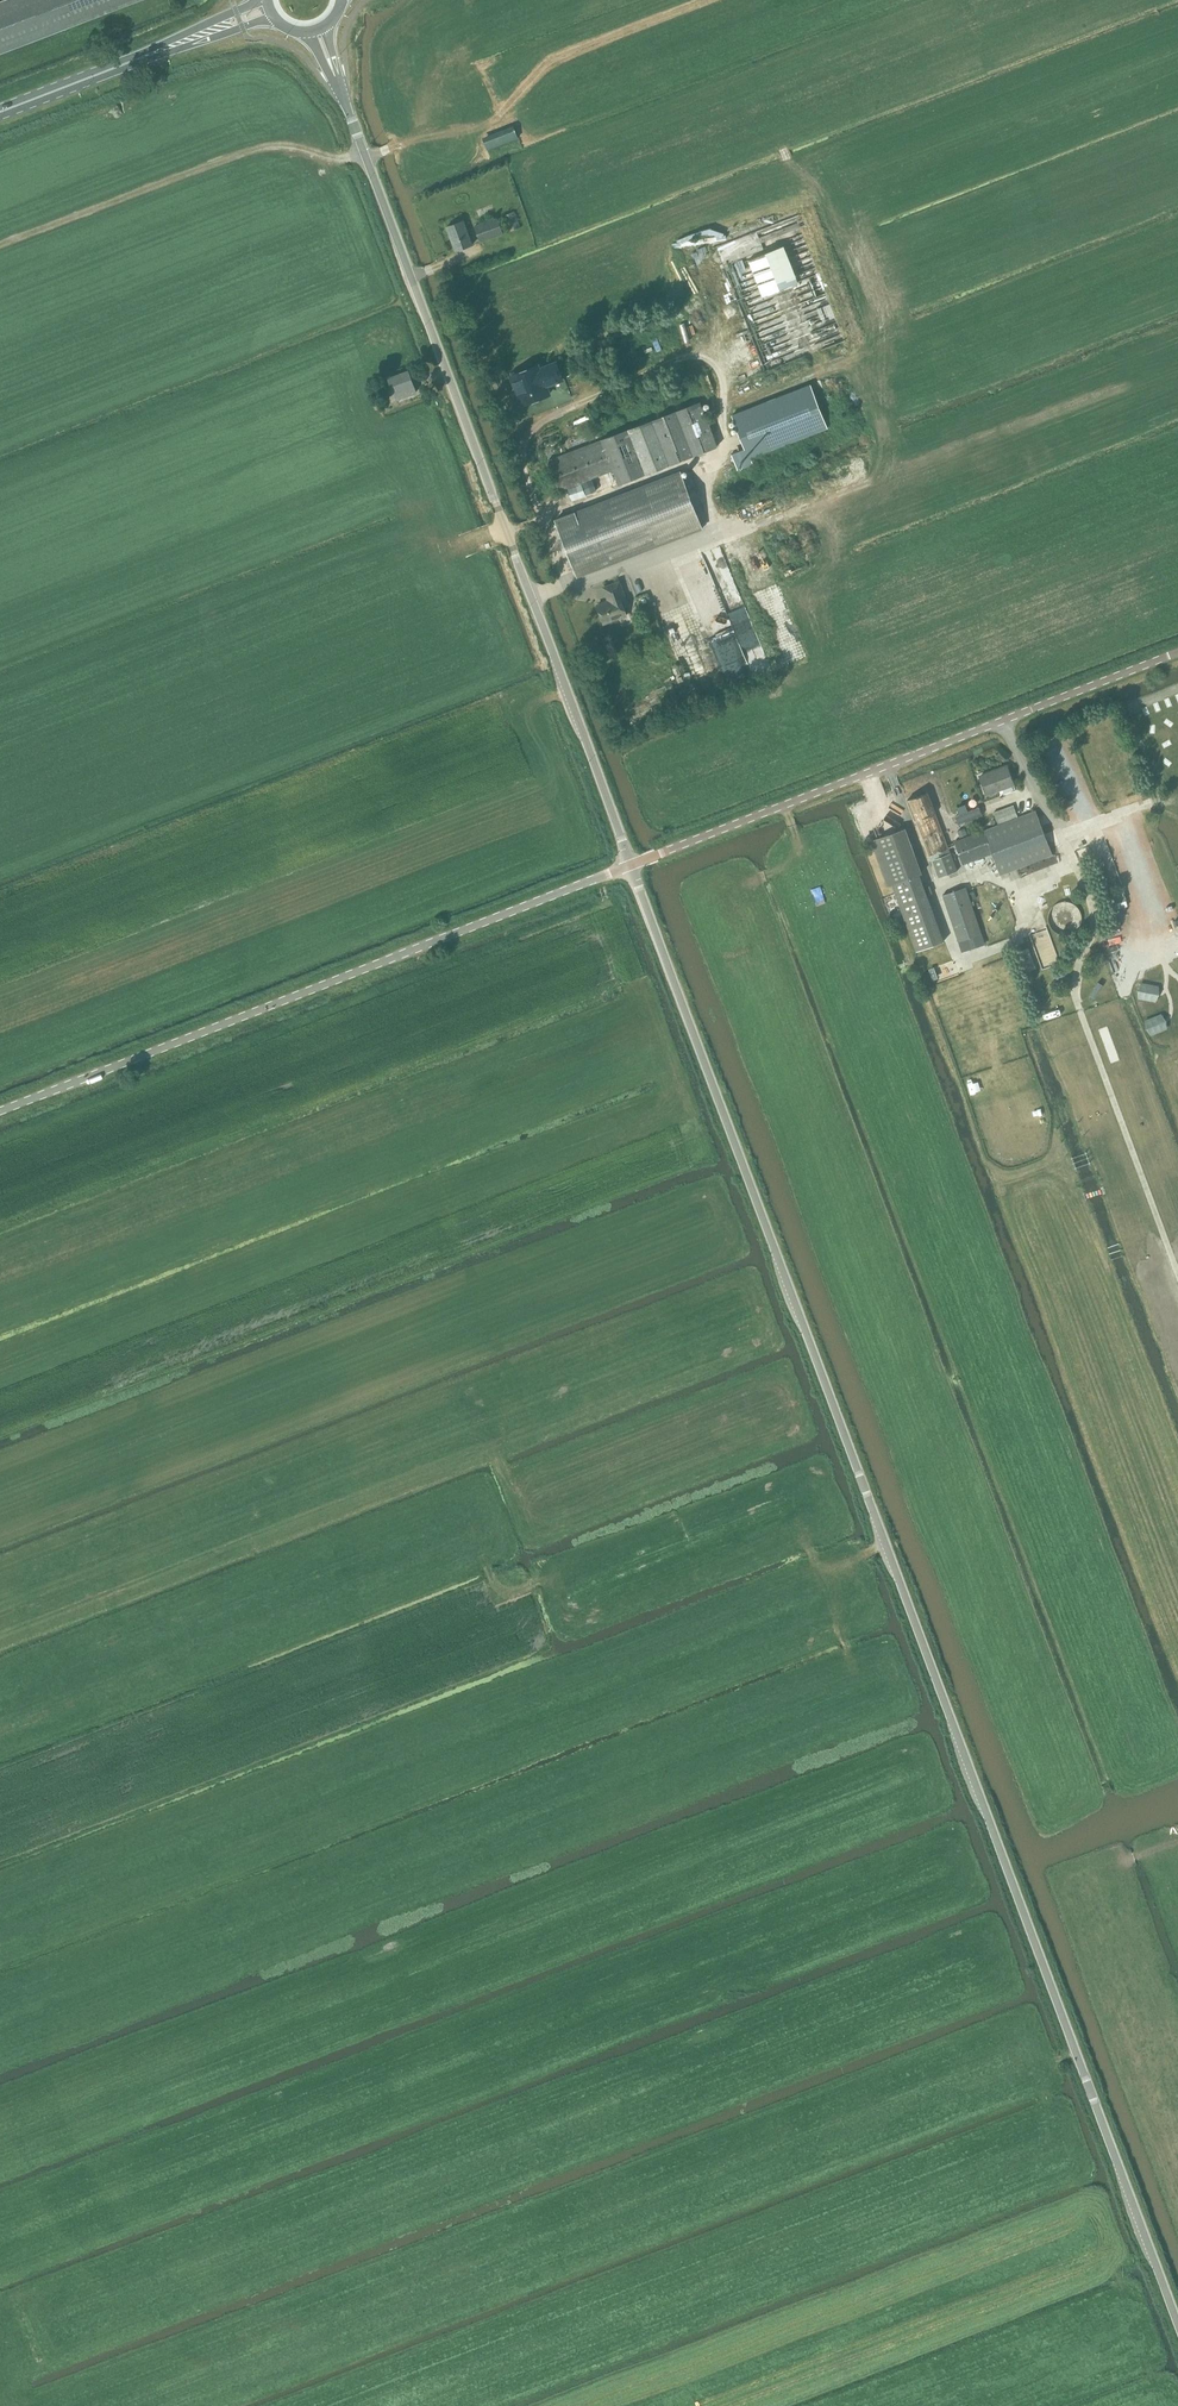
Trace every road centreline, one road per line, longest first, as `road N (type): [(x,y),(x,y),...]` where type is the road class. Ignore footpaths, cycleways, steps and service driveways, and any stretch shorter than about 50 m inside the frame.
road 1 (unclassified): [(1149,2248),(631,865)]
road 2 (unclassified): [(631,865),(335,78)]
road 3 (unclassified): [(0,1112),(631,865)]
road 4 (track): [(1177,1274),(1076,997),(1096,919),(1081,871),(1001,721)]
road 5 (unclassified): [(631,865),(1001,721)]
road 6 (track): [(0,248),(252,150),(367,160)]
road 7 (track): [(889,765),(958,956),(969,960),(1015,942),(1034,895),(1077,864)]
road 8 (primary): [(0,112),(165,48)]

